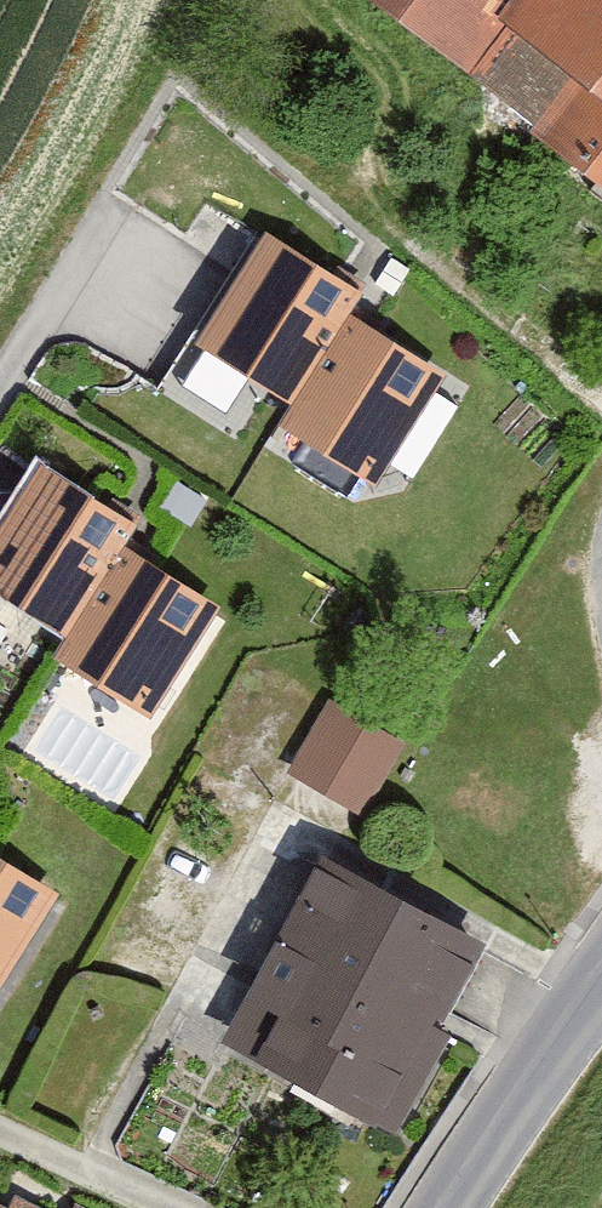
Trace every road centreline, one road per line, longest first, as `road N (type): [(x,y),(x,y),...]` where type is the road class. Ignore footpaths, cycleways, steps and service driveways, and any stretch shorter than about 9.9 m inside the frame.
road 1 (tertiary): [(439,1207),(601,983)]

